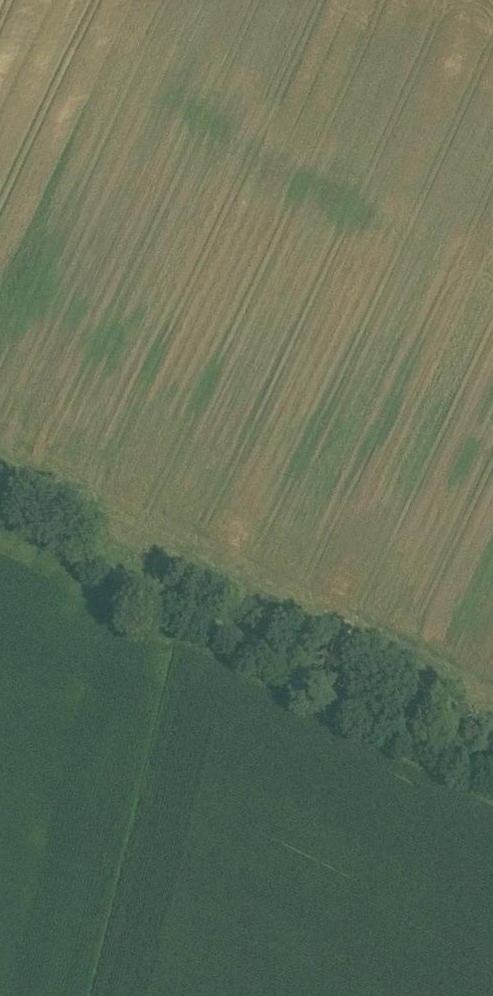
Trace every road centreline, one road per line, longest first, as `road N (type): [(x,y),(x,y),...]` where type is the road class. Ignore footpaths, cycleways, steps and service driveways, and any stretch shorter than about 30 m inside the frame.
road 1 (unclassified): [(0,511),(492,772)]

